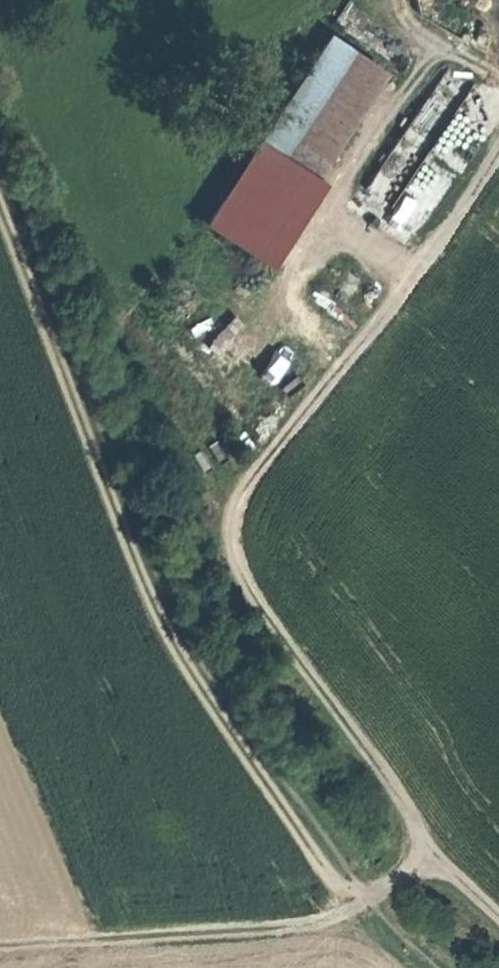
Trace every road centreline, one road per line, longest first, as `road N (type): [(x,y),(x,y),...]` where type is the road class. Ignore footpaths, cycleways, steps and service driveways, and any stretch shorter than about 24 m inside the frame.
road 1 (track): [(498,159),(250,487),(227,546),(233,575),(411,835),(498,919)]
road 2 (track): [(429,967),(405,948),(181,637),(0,174)]
road 3 (track): [(434,865),(331,926),(0,949)]

